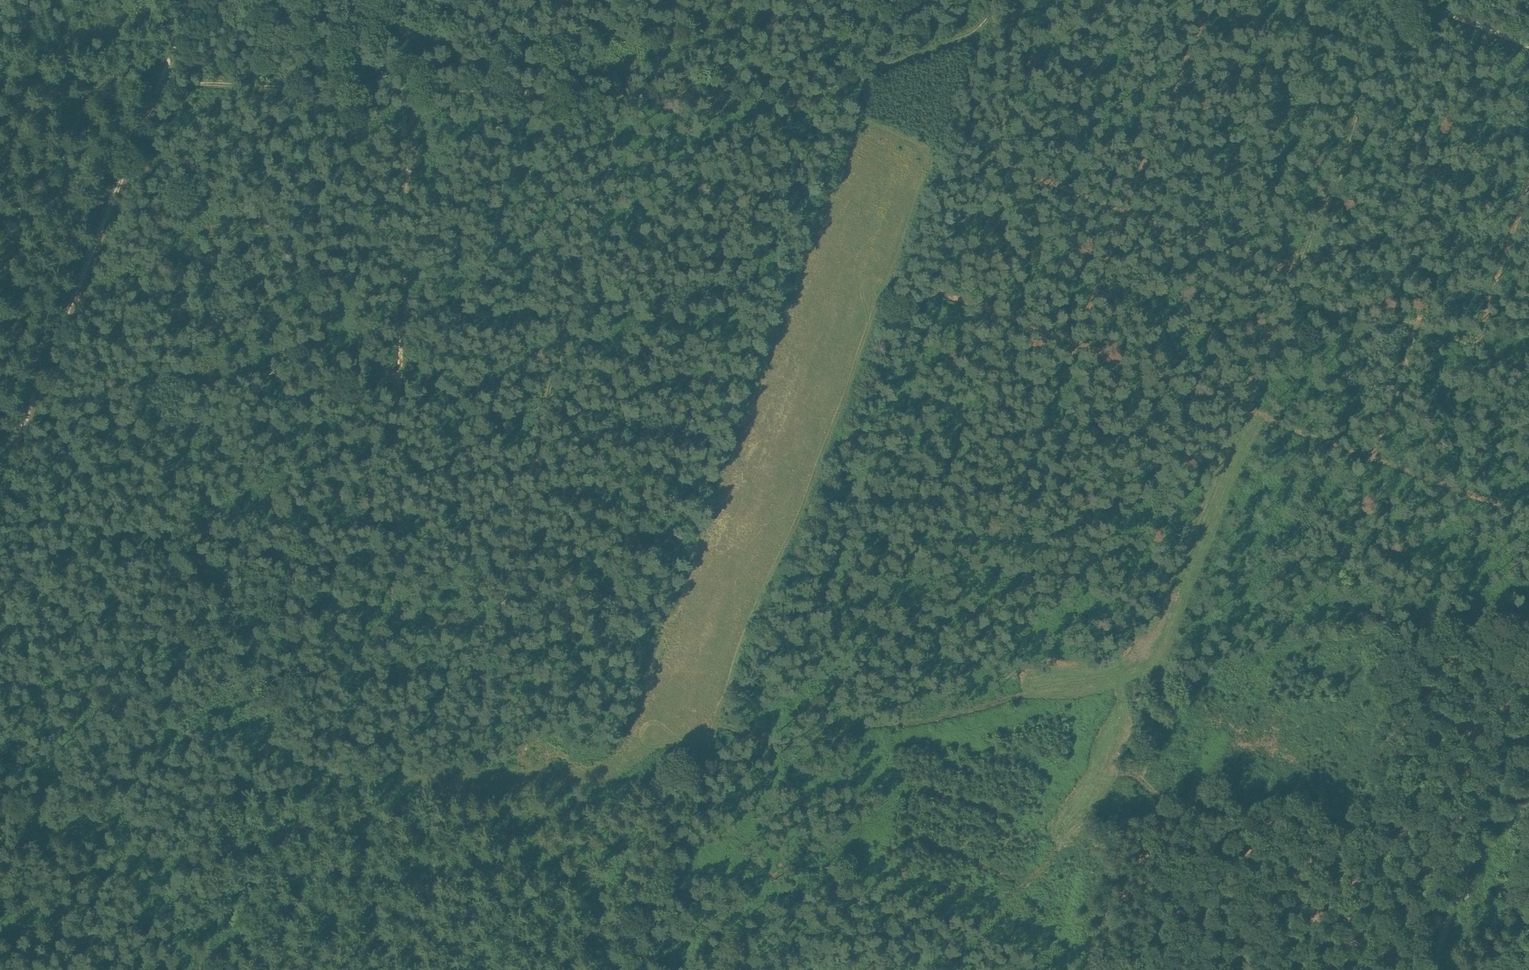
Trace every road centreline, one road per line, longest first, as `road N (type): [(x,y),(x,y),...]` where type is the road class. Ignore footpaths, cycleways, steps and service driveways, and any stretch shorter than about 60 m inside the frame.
road 1 (track): [(163,83),(764,97),(840,83),(989,16)]
road 2 (track): [(0,483),(196,0)]
road 3 (track): [(1434,969),(1528,726)]

